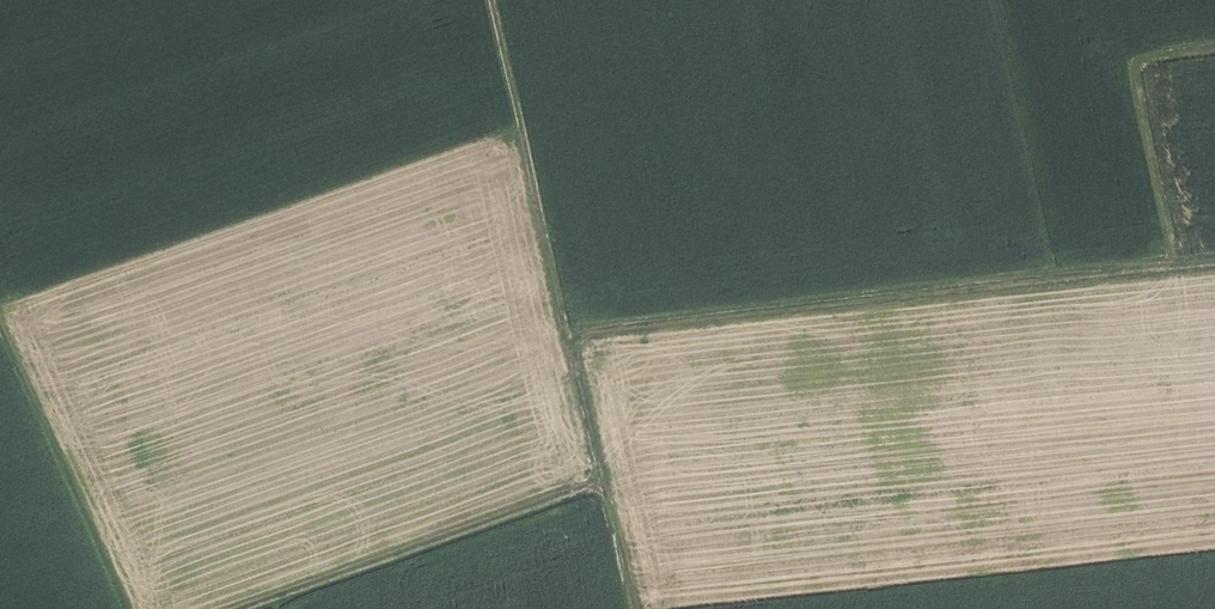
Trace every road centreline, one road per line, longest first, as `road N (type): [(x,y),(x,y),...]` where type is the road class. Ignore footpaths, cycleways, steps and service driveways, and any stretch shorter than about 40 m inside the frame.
road 1 (track): [(1214,256),(570,334)]
road 2 (track): [(495,0),(640,608)]
road 3 (track): [(614,487),(269,608)]
road 4 (track): [(0,314),(125,608)]
road 5 (track): [(1214,47),(1137,57),(1171,260)]

